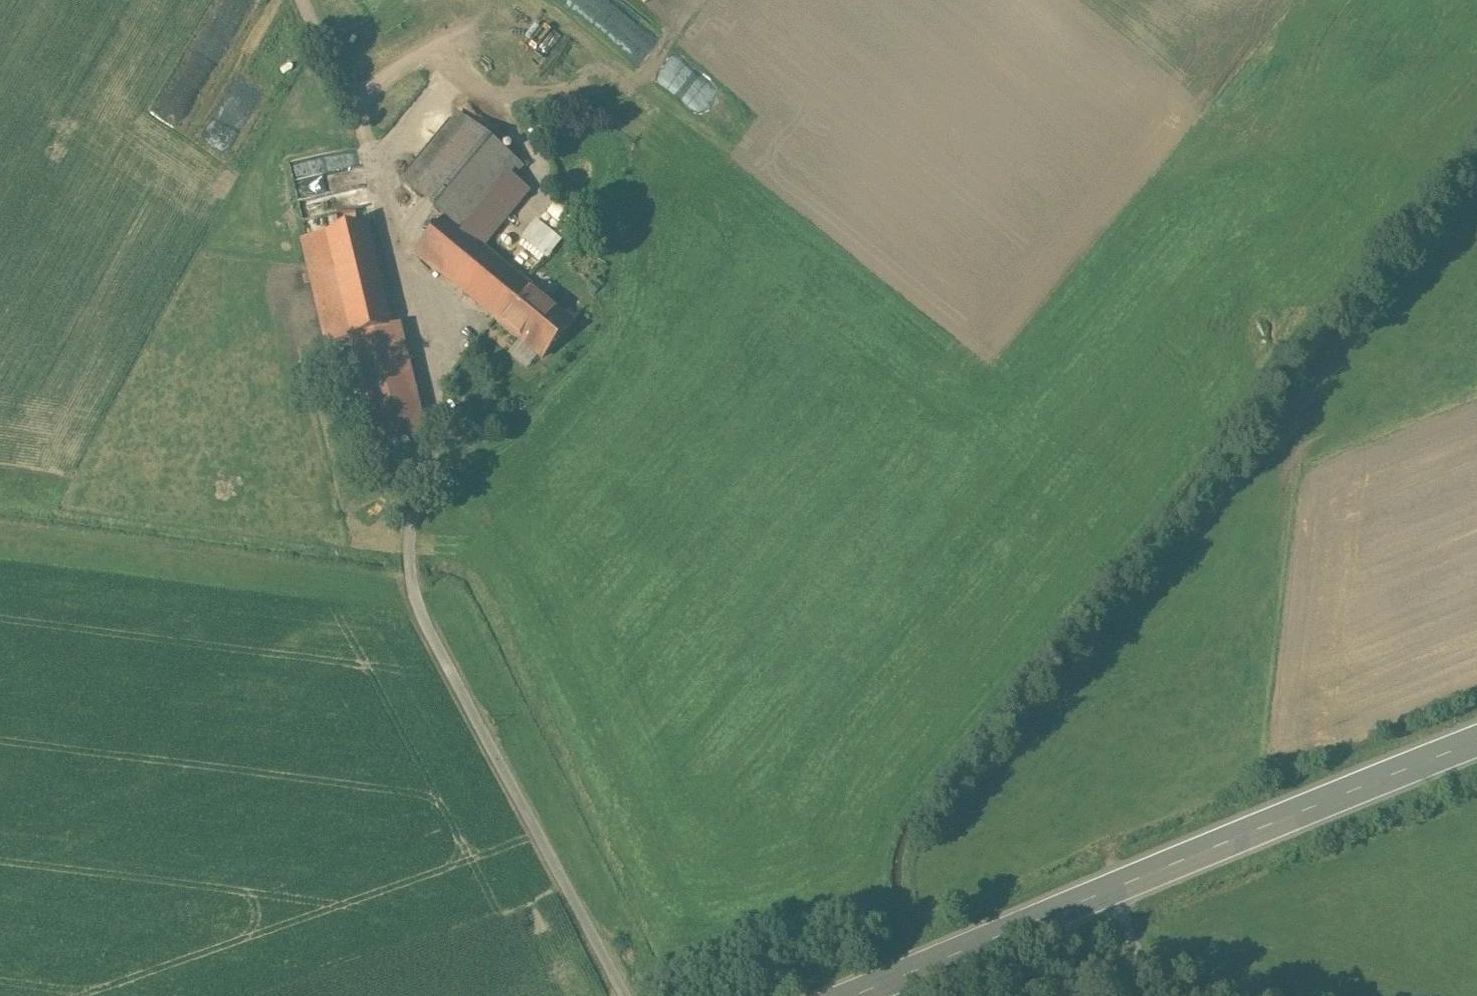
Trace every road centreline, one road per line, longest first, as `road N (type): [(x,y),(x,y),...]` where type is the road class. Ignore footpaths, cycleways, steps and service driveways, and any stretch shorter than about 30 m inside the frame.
road 1 (secondary): [(852,995),(1476,743)]

